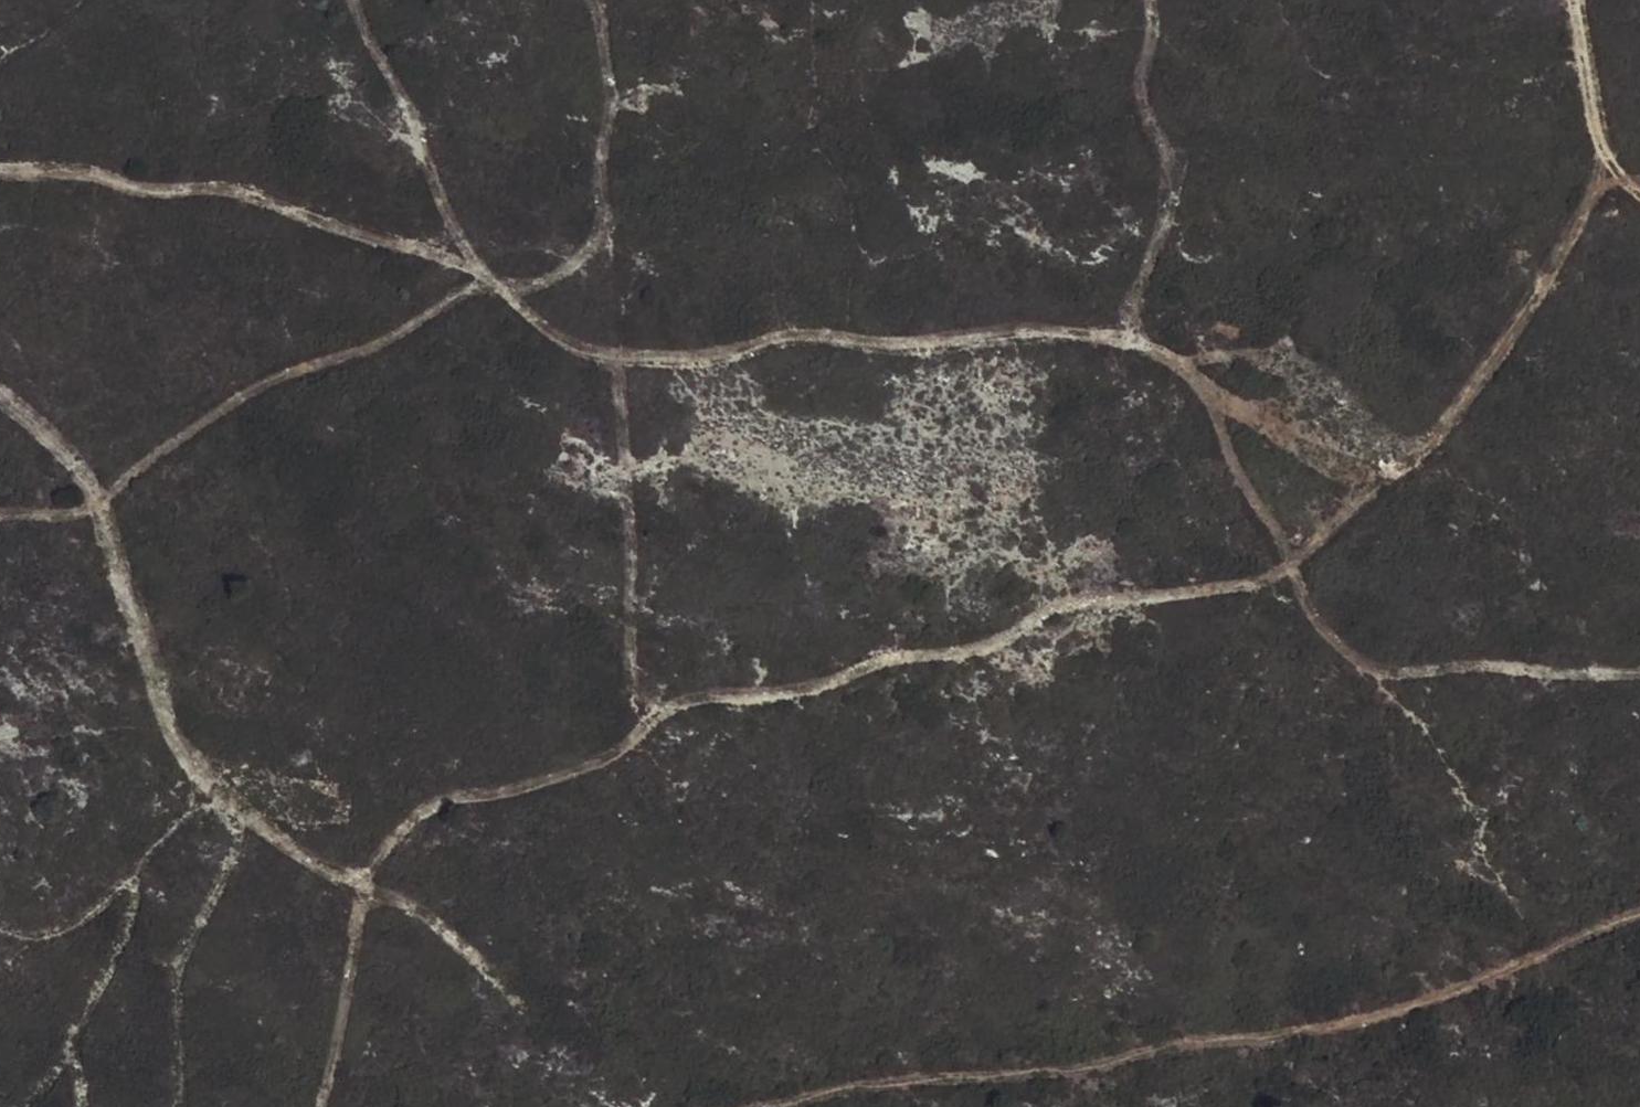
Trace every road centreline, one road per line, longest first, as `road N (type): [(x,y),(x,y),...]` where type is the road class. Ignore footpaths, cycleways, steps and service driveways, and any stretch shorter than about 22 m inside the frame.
road 1 (track): [(1639,188),(1594,119),(1572,0)]

